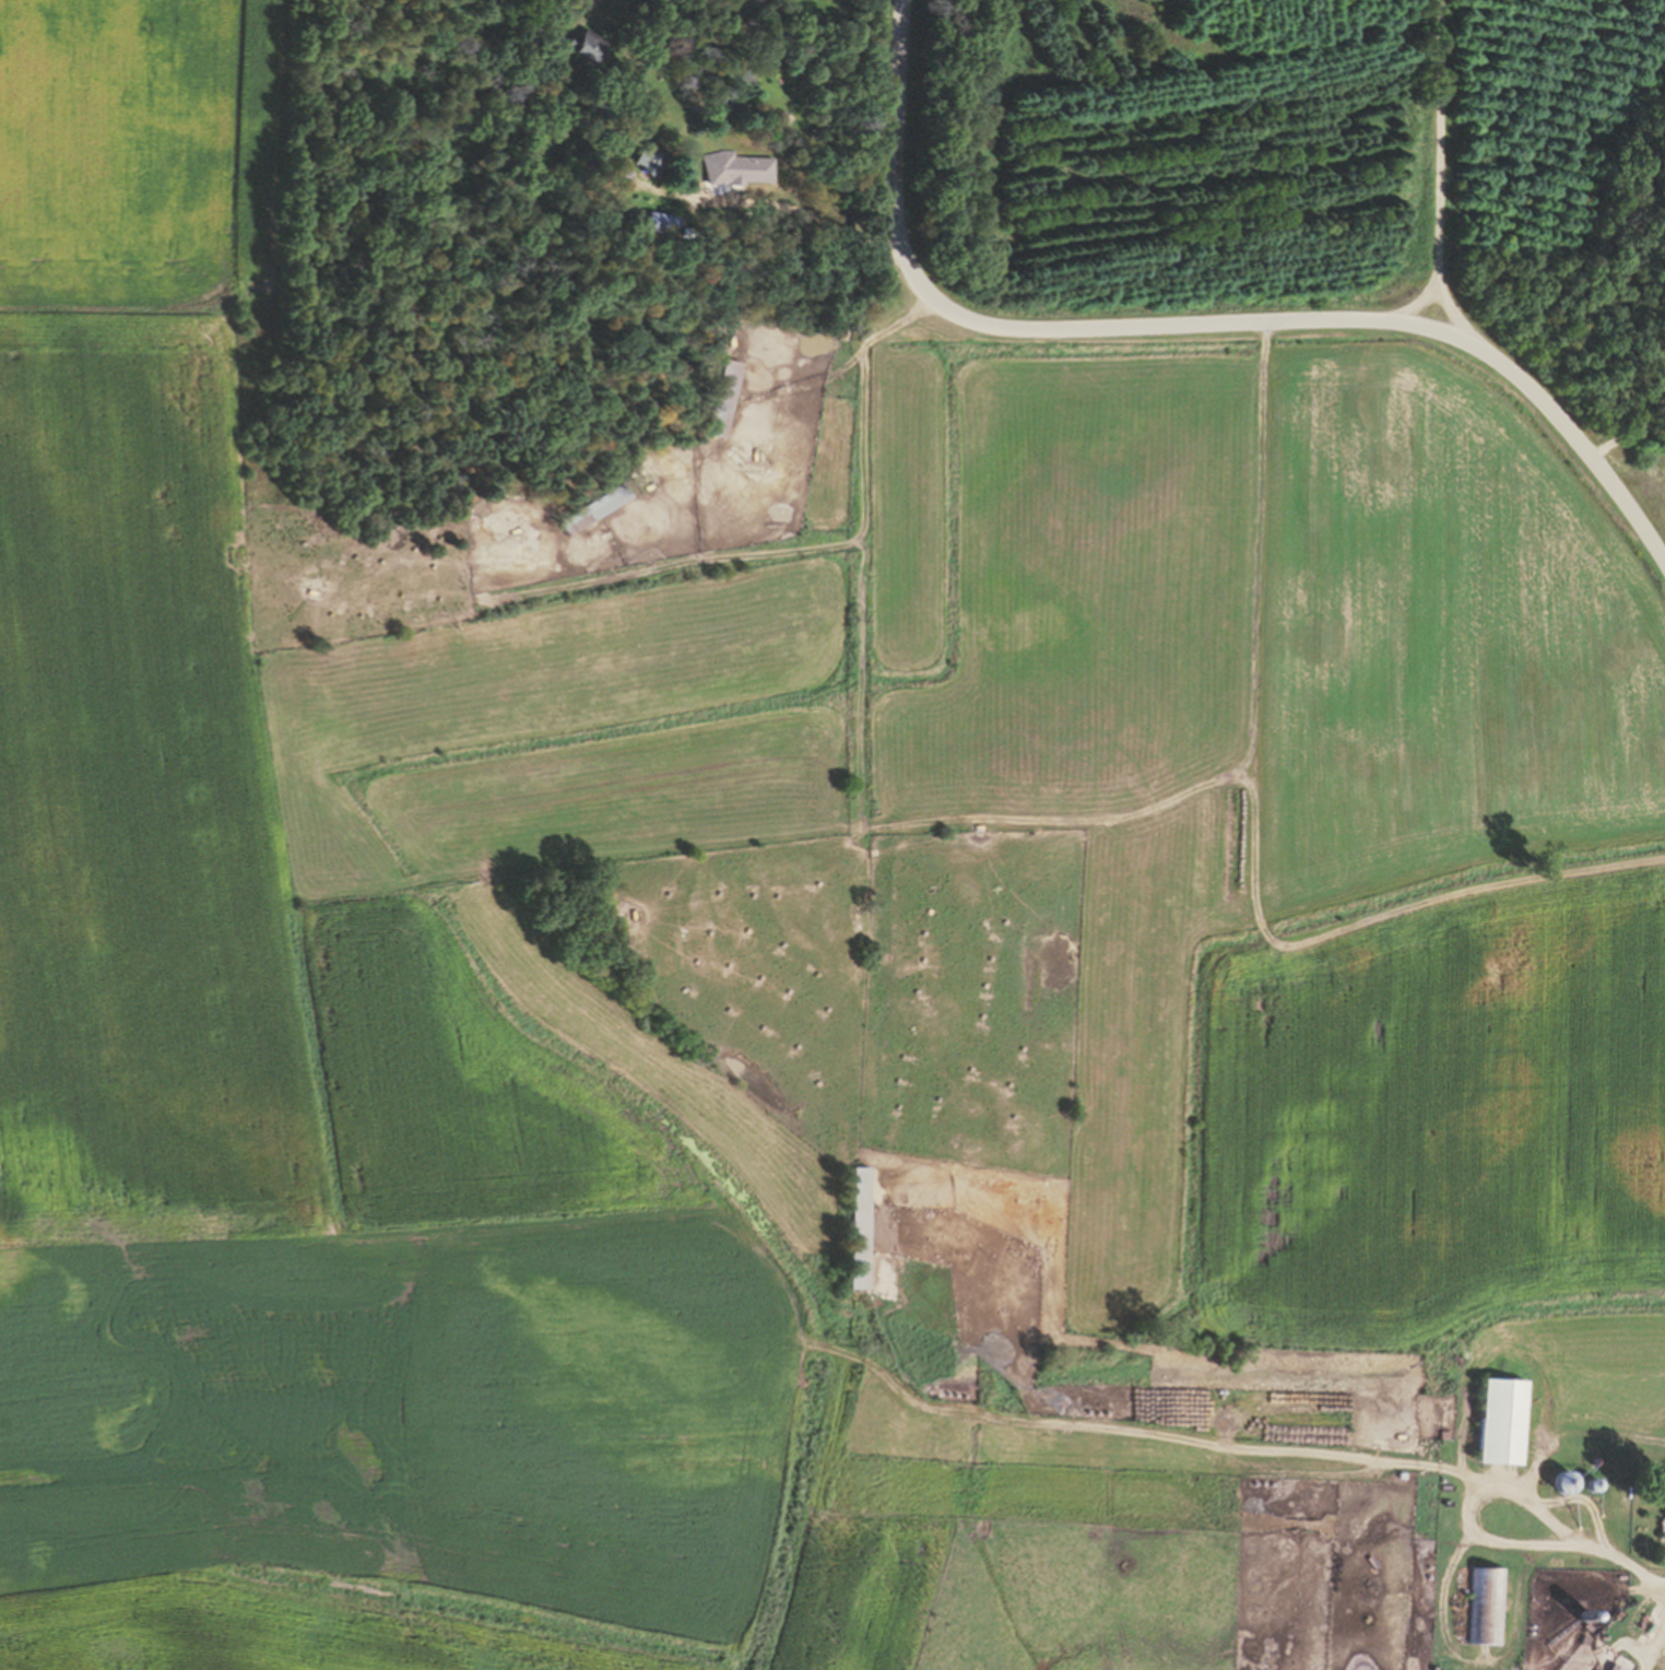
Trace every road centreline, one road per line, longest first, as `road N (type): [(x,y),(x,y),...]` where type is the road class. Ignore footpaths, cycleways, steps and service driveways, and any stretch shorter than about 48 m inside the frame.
road 1 (residential): [(1664,555),(1572,428),(1526,380),(1474,344),(1402,322),(1353,319),(1025,324),(972,314),(931,287),(901,220)]
road 2 (residential): [(901,220),(904,0)]

